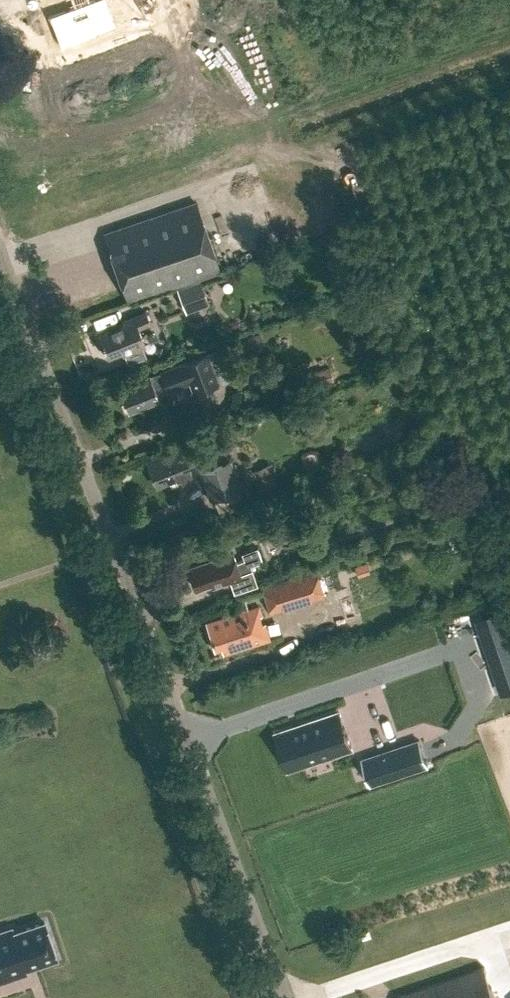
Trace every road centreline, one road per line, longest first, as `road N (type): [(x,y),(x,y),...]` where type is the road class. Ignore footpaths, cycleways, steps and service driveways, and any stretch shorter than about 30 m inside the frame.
road 1 (unclassified): [(286,997),(0,254)]

